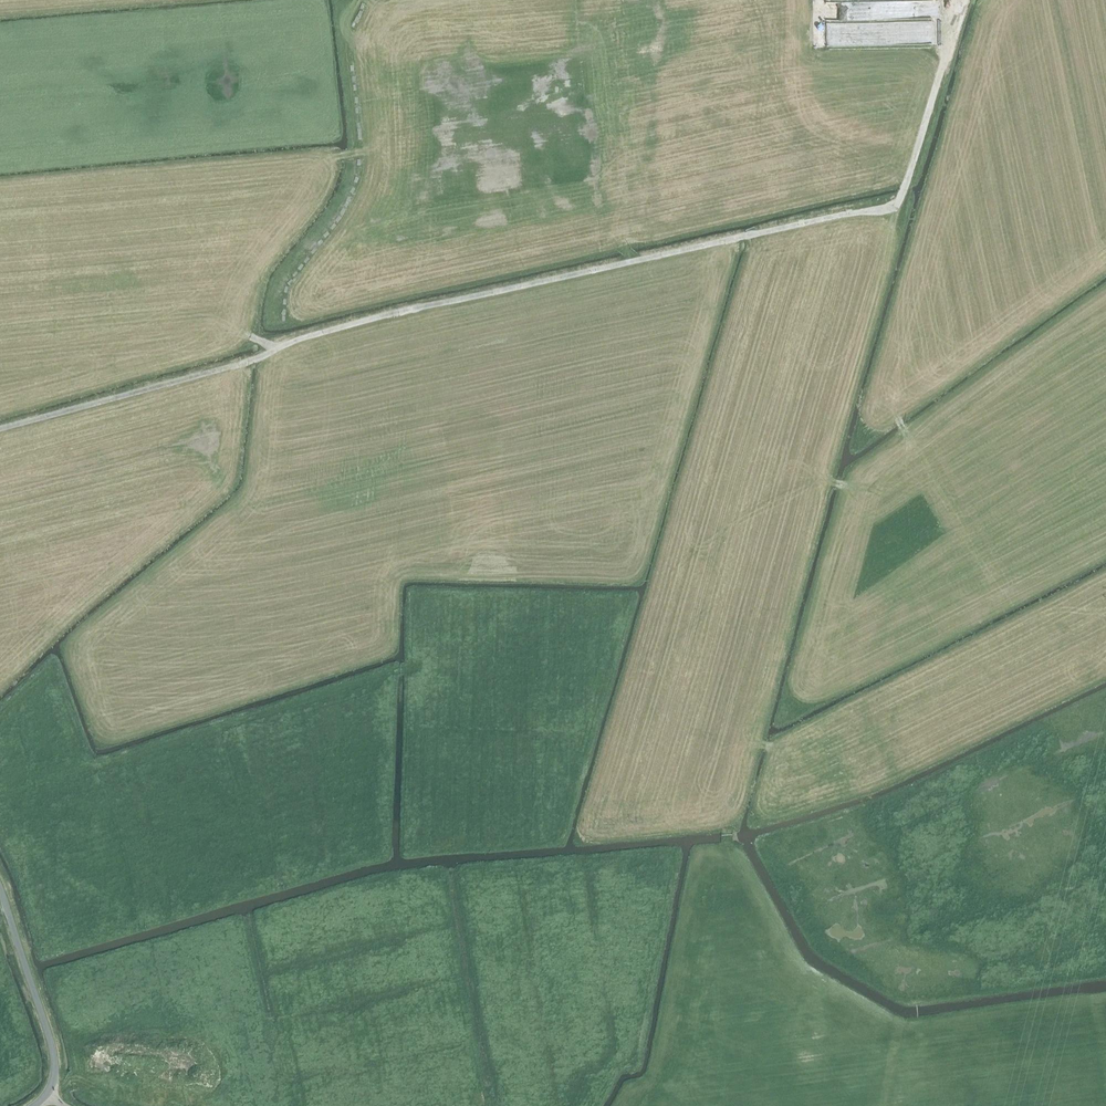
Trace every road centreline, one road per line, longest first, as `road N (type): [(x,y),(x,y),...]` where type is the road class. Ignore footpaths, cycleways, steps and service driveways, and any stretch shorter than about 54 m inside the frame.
road 1 (unclassified): [(32,1105),(54,1081),(52,1050),(0,891)]

